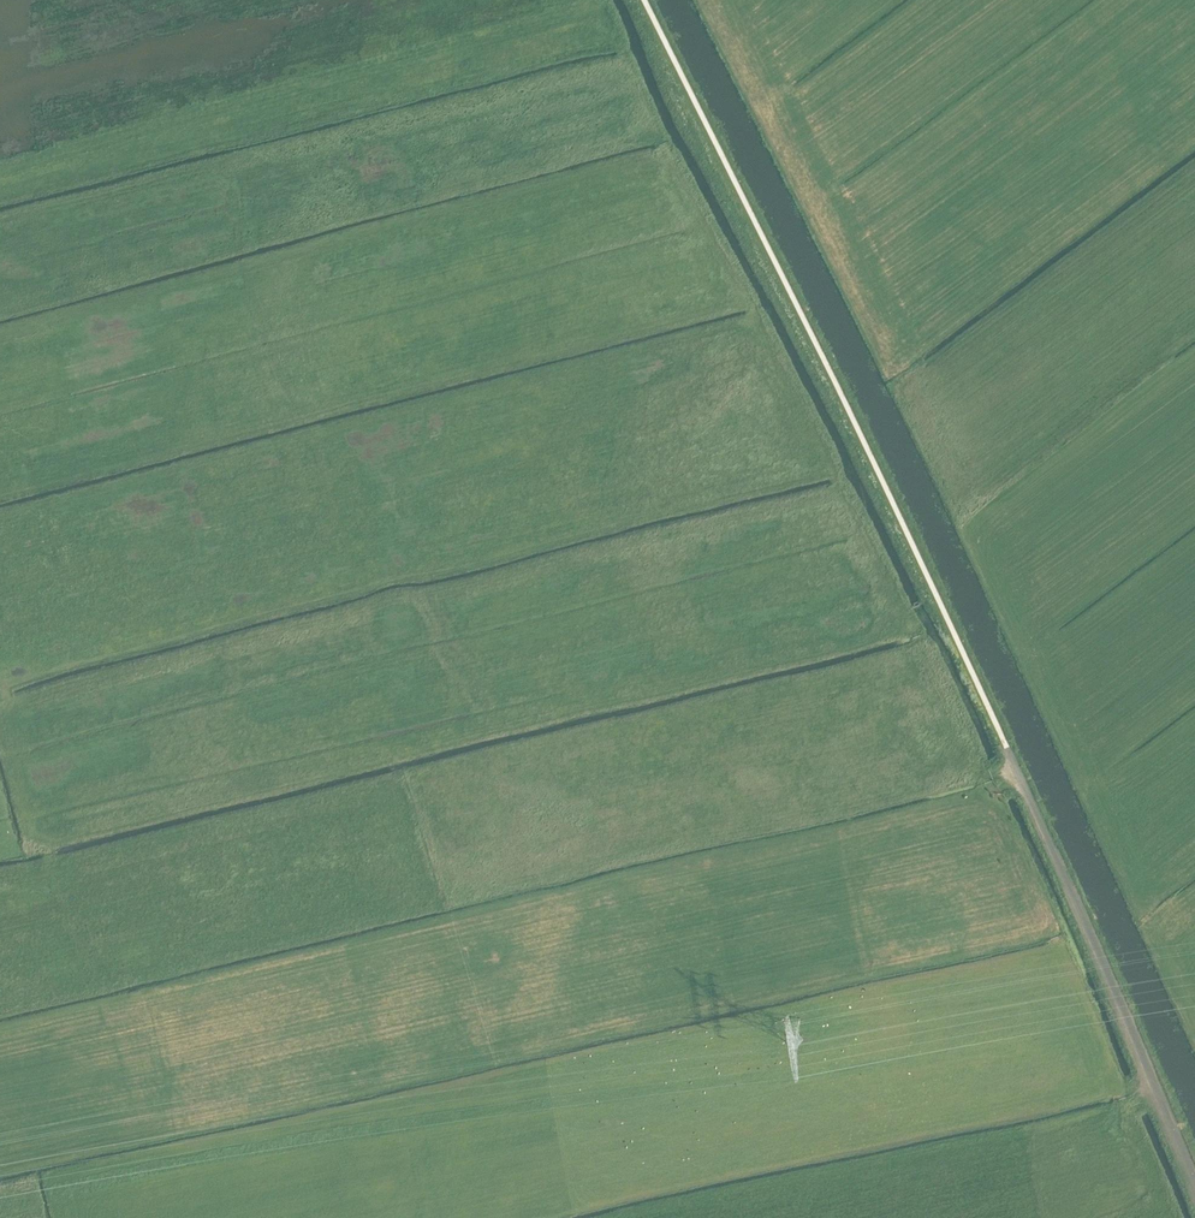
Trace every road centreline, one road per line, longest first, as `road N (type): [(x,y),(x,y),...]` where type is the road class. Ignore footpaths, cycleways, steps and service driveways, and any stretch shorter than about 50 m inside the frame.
road 1 (unclassified): [(1194,1183),(1032,803)]

